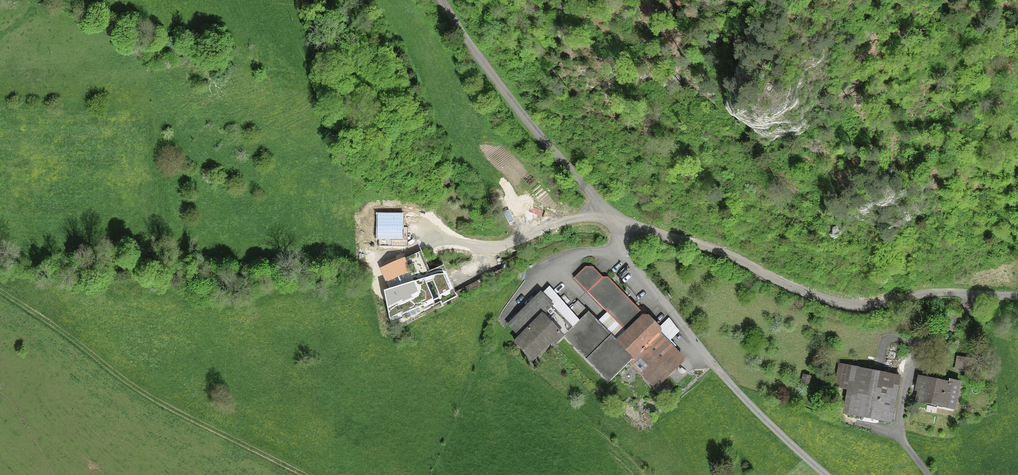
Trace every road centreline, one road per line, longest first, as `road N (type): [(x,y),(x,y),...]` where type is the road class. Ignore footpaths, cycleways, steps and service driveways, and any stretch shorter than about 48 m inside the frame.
road 1 (track): [(0,34),(40,2),(302,79),(354,113),(396,185),(440,232),(462,242),(507,244),(604,208)]
road 2 (residential): [(621,221),(709,248),(818,299),(863,305),(927,294),(1017,294)]
road 3 (track): [(303,474),(145,394),(0,291)]
road 4 (unclassified): [(621,221),(618,249),(748,402),(827,474)]
road 5 (unclassified): [(442,0),(535,131),(621,221)]

